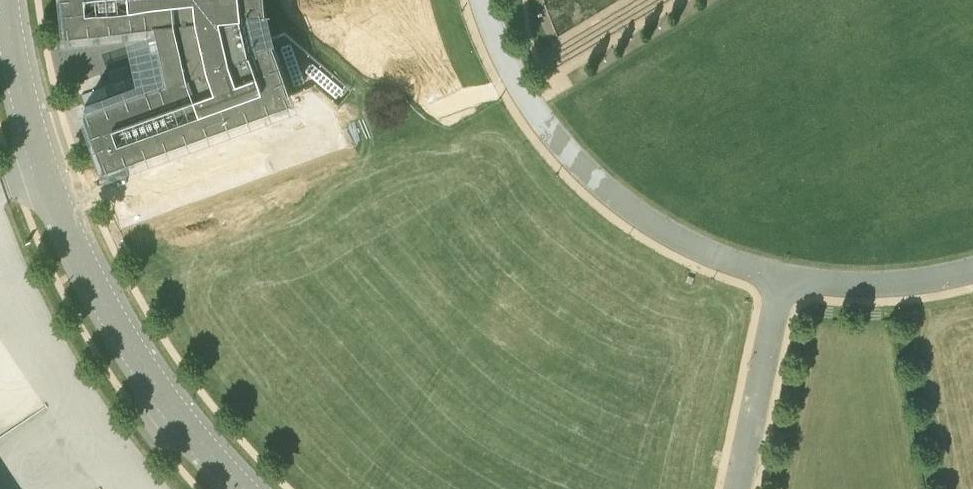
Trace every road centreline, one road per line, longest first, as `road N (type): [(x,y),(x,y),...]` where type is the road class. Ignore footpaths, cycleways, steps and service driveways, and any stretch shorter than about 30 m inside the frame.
road 1 (unclassified): [(482,0),(516,89),(573,159),(643,214),(780,277)]
road 2 (unclassified): [(6,6),(39,163),(86,267)]
road 3 (unclassified): [(246,488),(173,411),(86,267)]
road 4 (unclassified): [(780,277),(737,488)]
road 5 (unclassified): [(780,277),(890,285),(972,268)]

